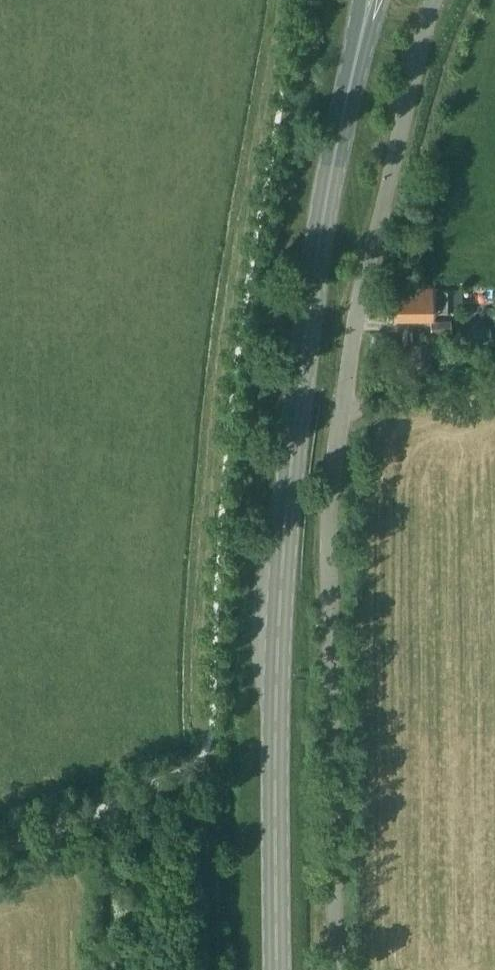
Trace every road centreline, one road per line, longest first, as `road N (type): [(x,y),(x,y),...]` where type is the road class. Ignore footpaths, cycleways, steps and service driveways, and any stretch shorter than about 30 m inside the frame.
road 1 (unclassified): [(337,969),(332,491),(358,308),(435,0)]
road 2 (primary): [(277,969),(276,718),(291,470),(316,258),(354,67)]

